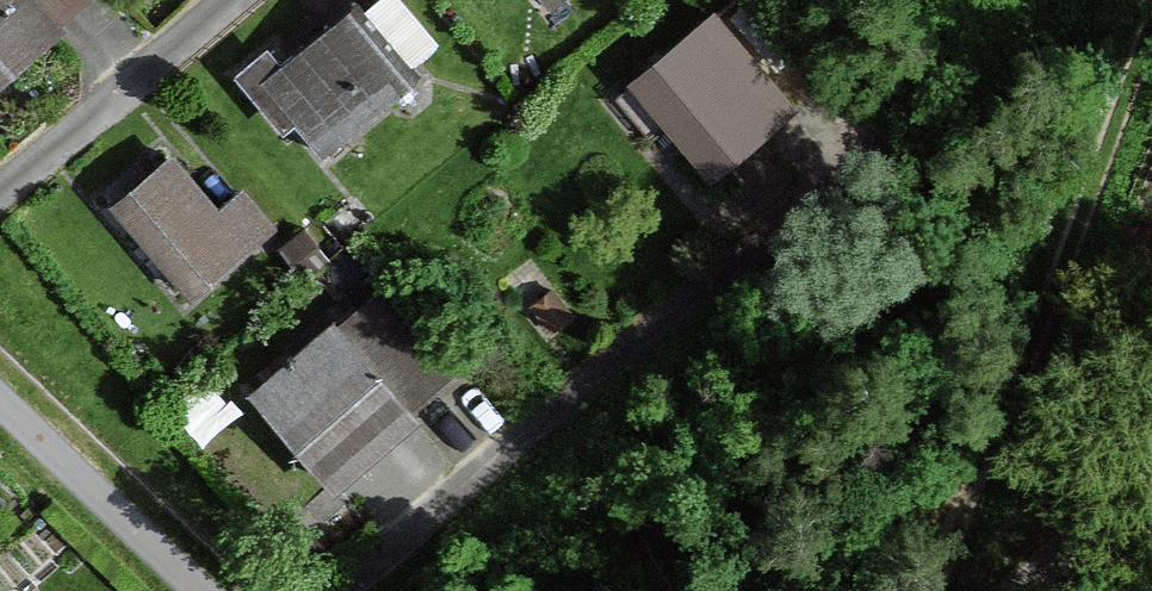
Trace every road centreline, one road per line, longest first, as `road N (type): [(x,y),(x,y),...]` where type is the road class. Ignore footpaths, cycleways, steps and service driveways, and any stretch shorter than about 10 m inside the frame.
road 1 (track): [(906,590),(1147,0)]
road 2 (residential): [(0,419),(176,590)]
road 3 (residential): [(1151,500),(1031,590)]

